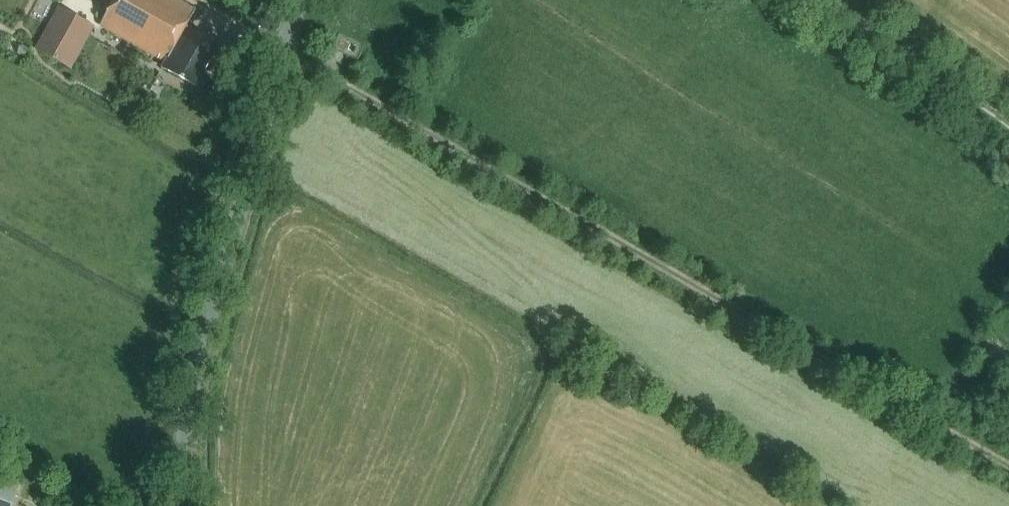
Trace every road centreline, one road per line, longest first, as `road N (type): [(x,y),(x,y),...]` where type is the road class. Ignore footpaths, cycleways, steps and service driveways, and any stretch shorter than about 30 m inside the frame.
road 1 (track): [(207,0),(1008,465)]
road 2 (tertiary): [(184,505),(202,339),(298,0)]
road 3 (track): [(823,0),(1008,131)]

